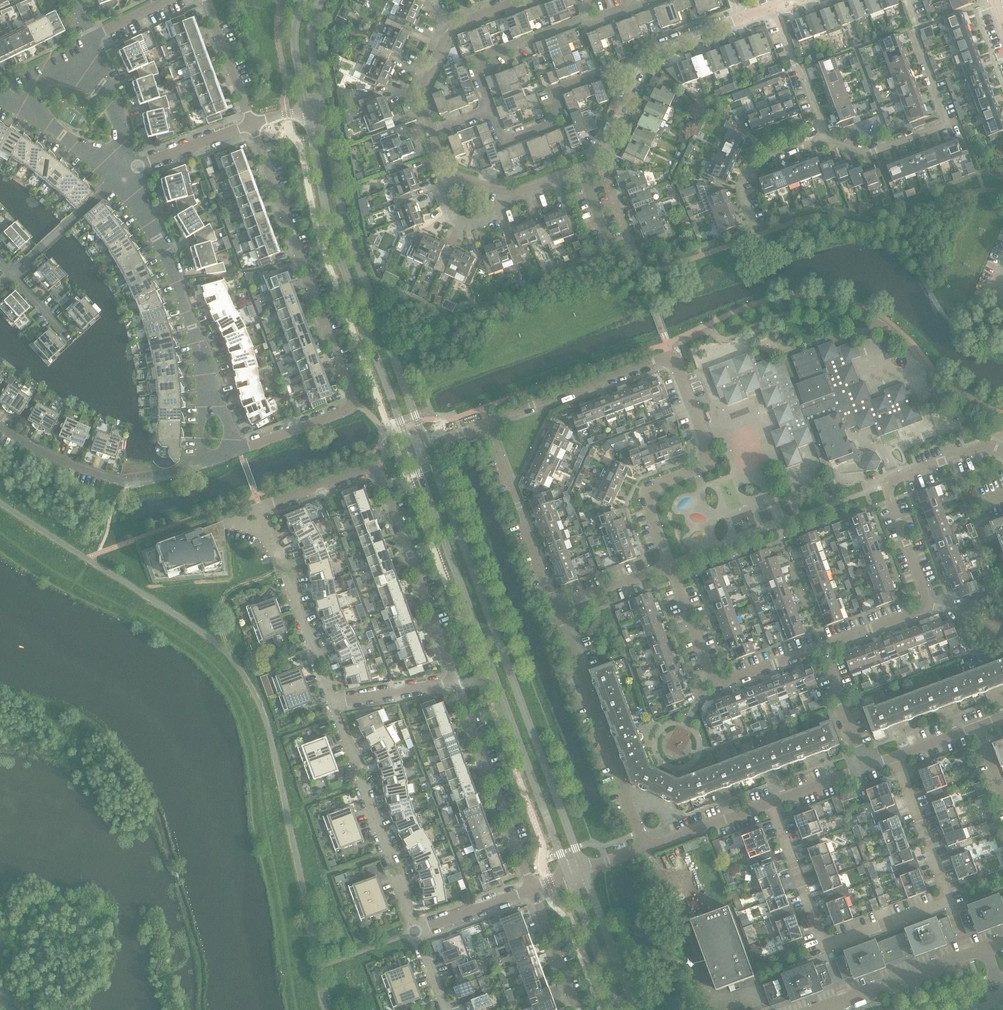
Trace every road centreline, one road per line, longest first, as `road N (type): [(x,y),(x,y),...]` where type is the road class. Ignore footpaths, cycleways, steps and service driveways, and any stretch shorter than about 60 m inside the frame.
road 1 (tertiary): [(583,871),(428,445)]
road 2 (tertiary): [(413,450),(569,875)]
road 3 (residential): [(772,803),(825,947),(949,901),(895,759)]
road 4 (tertiary): [(307,113),(330,225),(413,450)]
road 5 (tertiary): [(428,445),(344,223),(323,110)]
road 6 (residential): [(332,703),(260,508),(379,470)]
road 7 (residential): [(356,405),(253,124)]
road 8 (residential): [(671,566),(649,492),(704,467),(709,452),(674,354),(652,362)]
road 9 (residential): [(825,140),(868,154),(949,125),(909,0)]
road 10 (residential): [(645,850),(556,607)]
road 11 (residential): [(211,405),(133,169)]
road 12 (residential): [(415,932),(332,703)]
road 13 (residential): [(822,646),(716,686),(671,566)]
road 14 (residential): [(456,682),(379,470)]
road 15 (residential): [(208,459),(131,483),(78,467),(0,427)]
road 16 (residential): [(491,108),(503,144),(552,126),(559,113),(553,93),(644,60)]
road 17 (residential): [(533,889),(456,682)]
road 18 (residential): [(632,0),(474,61),(491,108)]
road 19 (residential): [(501,193),(598,161),(644,60)]
road 20 (residential): [(899,520),(930,606),(822,646)]
road 21 (residential): [(556,607),(488,423)]
road 22 (residential): [(524,0),(453,27),(422,92),(433,131)]
road 23 (residential): [(488,423),(652,362)]
road 24 (residential): [(899,520),(891,481),(987,445),(1002,451)]
road 25 (tertiary): [(638,1009),(583,871)]
road 26 (tertiary): [(569,875),(621,1009)]
road 27 (residential): [(13,274),(119,177)]
road 28 (residential): [(825,140),(771,8)]
road 29 (residential): [(753,225),(740,187),(751,166),(825,140)]
road 30 (residential): [(133,169),(90,39)]
road 31 (residential): [(645,850),(772,803)]
road 32 (residential): [(356,405),(229,452)]
road 33 (residential): [(253,124),(207,0)]
road 34 (residential): [(865,769),(822,646)]
road 35 (residential): [(13,102),(119,177)]
road 36 (residential): [(578,1009),(533,889)]
road 37 (residential): [(133,169),(253,124)]
road 38 (residential): [(332,703),(456,682)]
road 39 (residential): [(415,932),(533,889)]
road 40 (residential): [(556,607),(671,566)]

